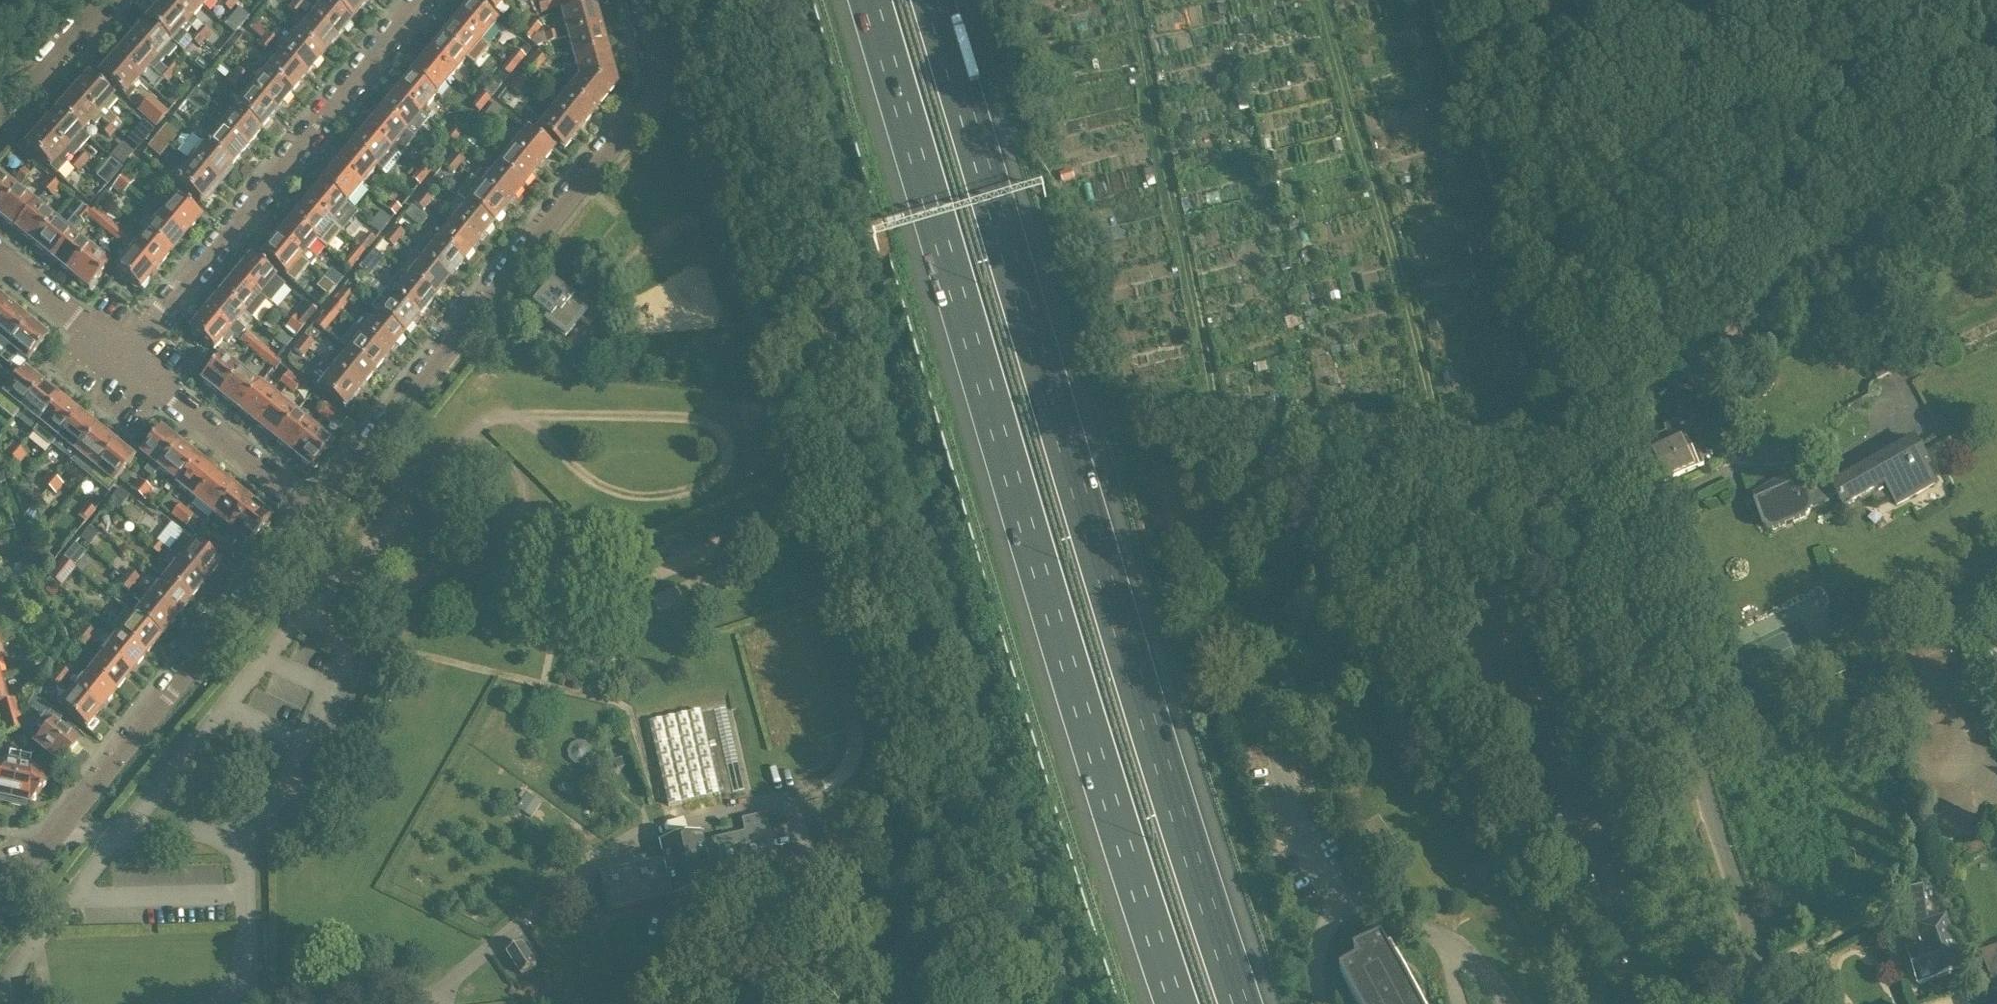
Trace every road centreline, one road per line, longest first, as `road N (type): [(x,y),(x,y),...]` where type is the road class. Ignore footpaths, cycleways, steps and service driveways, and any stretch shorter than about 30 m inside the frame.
road 1 (residential): [(1774,1003),(1440,0)]
road 2 (motorway): [(1249,1003),(939,0)]
road 3 (motorway): [(865,0),(1022,534),(1172,1003)]
road 4 (residential): [(315,515),(647,105),(658,66),(640,0)]
road 5 (track): [(1731,471),(1740,321),(1727,263),(1750,223),(1797,209),(1918,261),(1934,276),(1996,239)]
road 6 (residential): [(0,868),(24,863),(58,834),(315,515)]
road 7 (residential): [(421,0),(124,360)]
road 8 (track): [(1925,265),(1932,240),(1923,198),(1843,0)]
road 9 (residential): [(315,515),(124,360)]
road 10 (track): [(1788,209),(1778,0)]
road 11 (track): [(1519,0),(1560,93),(1591,196)]
road 12 (residential): [(124,360),(0,258)]
road 13 (residential): [(0,120),(104,0)]
road 14 (track): [(1591,196),(1641,198),(1727,263)]

